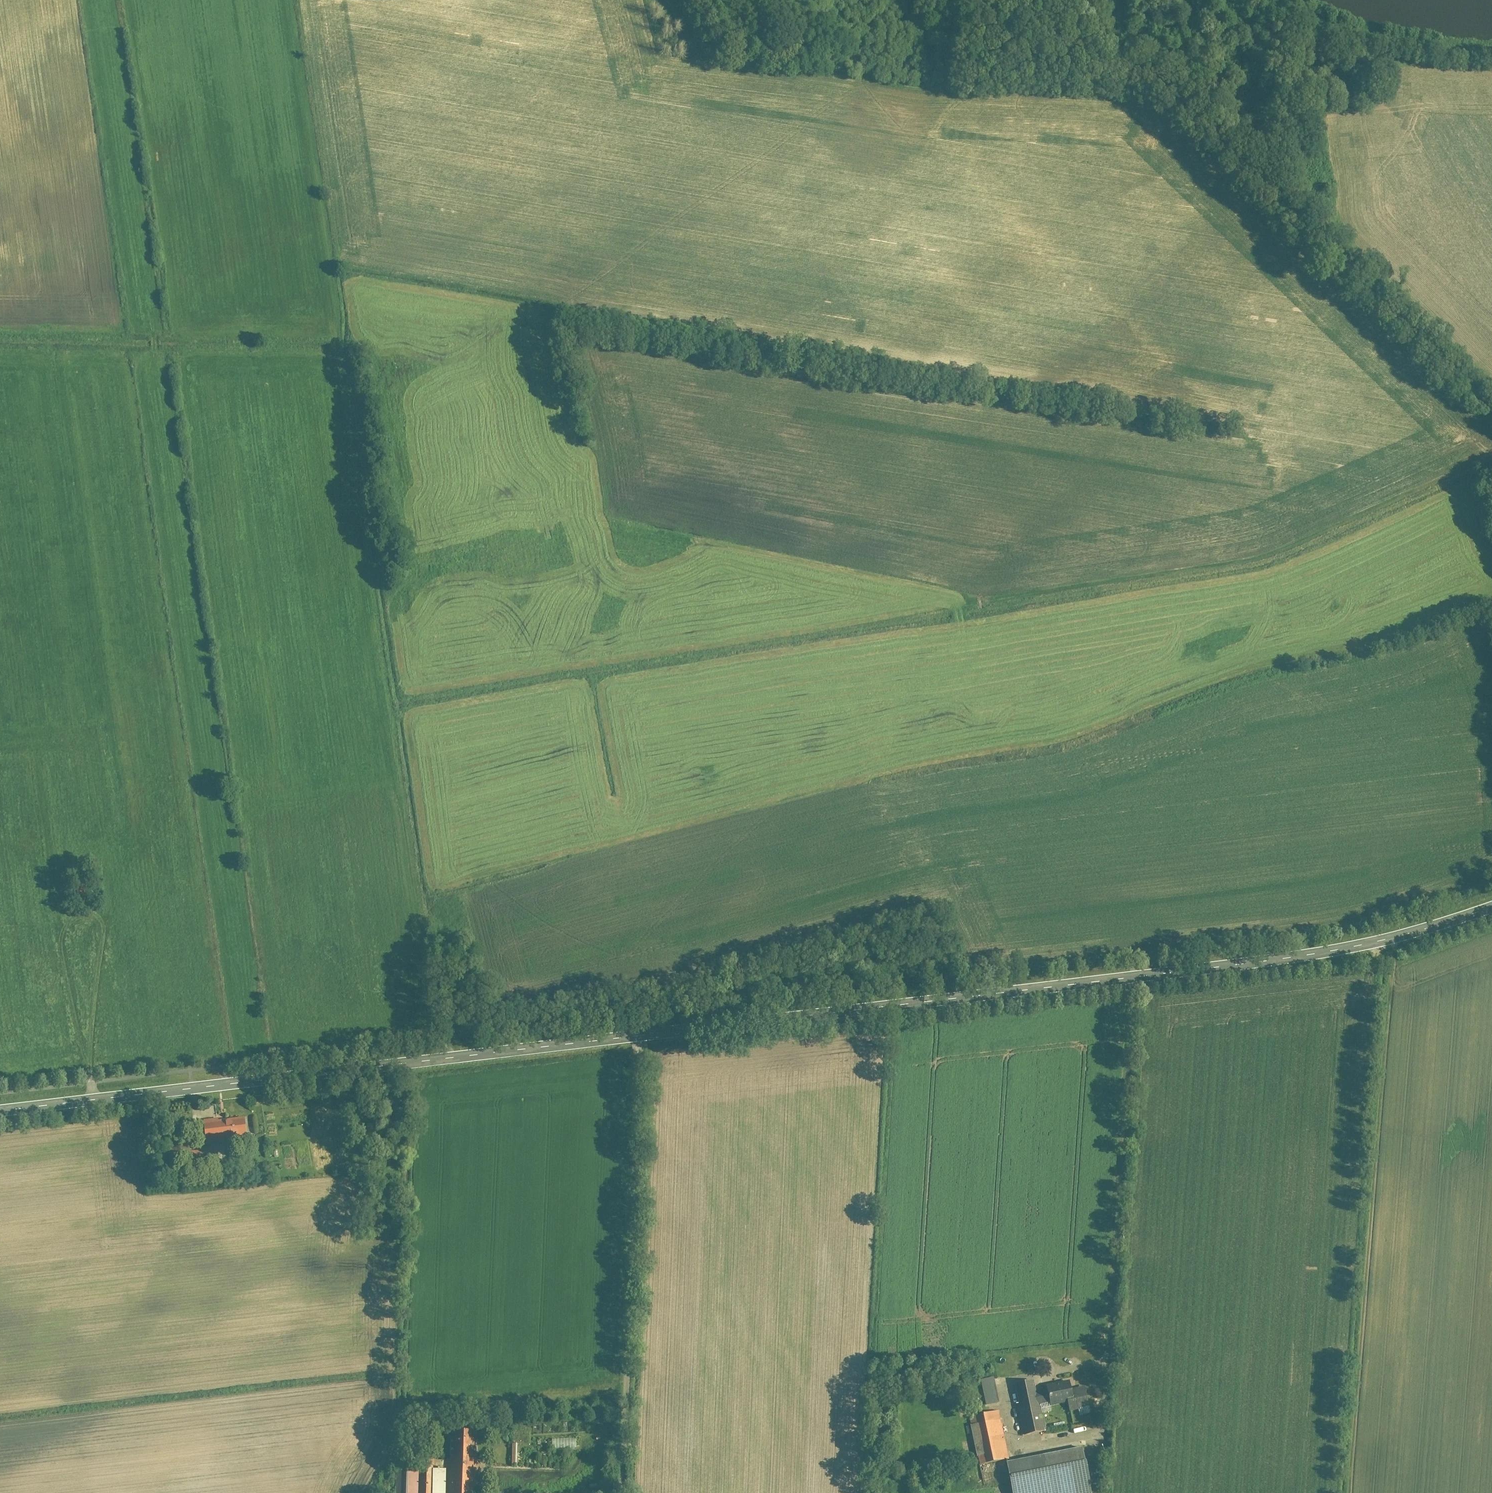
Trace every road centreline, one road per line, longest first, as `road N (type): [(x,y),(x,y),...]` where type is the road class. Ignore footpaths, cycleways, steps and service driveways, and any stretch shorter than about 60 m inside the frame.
road 1 (tertiary): [(0,1112),(1308,956),(1491,907)]
road 2 (track): [(1283,0),(1380,47),(1491,55)]

